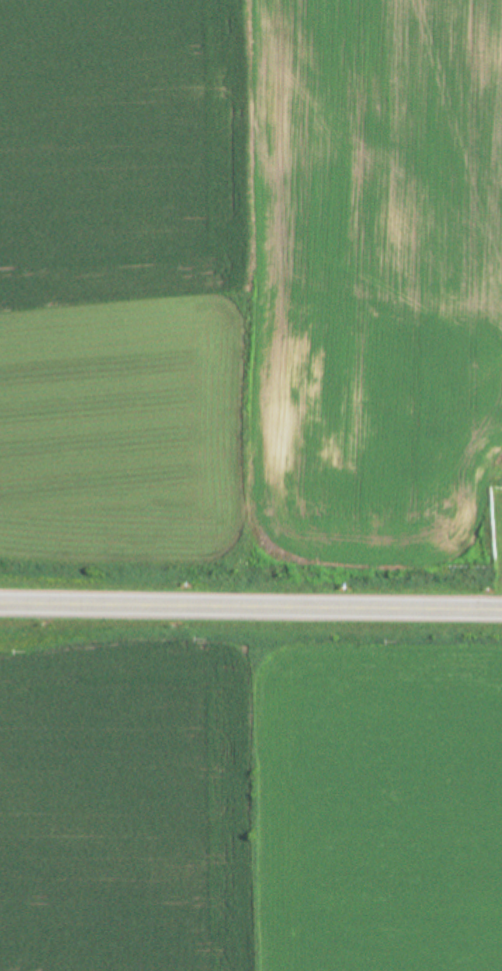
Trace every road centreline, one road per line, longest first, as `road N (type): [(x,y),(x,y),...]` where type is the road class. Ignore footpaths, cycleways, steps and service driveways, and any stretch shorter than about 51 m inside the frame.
road 1 (primary): [(501,609),(0,603)]

